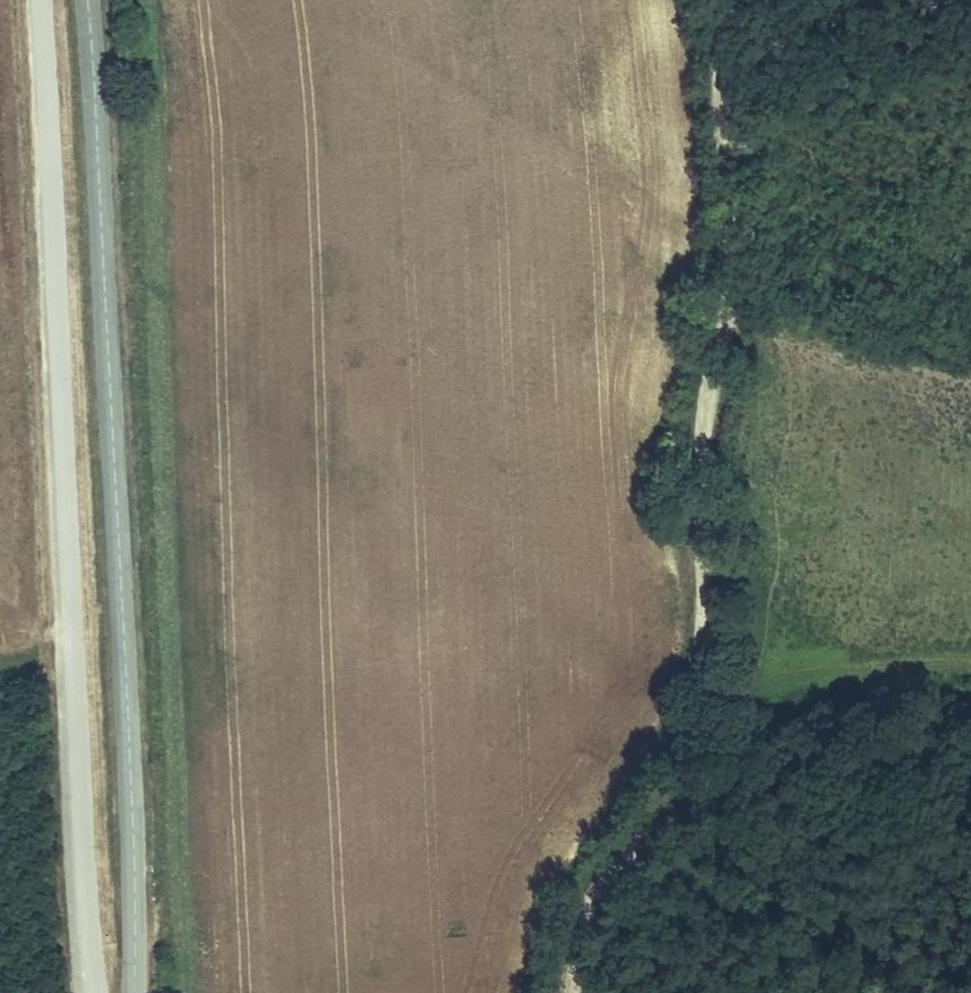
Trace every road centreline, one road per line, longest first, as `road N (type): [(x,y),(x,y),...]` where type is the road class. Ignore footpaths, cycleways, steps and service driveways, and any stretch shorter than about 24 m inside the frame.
road 1 (track): [(572,992),(581,942),(608,875),(691,782),(708,738),(699,518),(707,411),(732,321),(717,67),(725,0)]
road 2 (unclassified): [(84,0),(135,992)]

